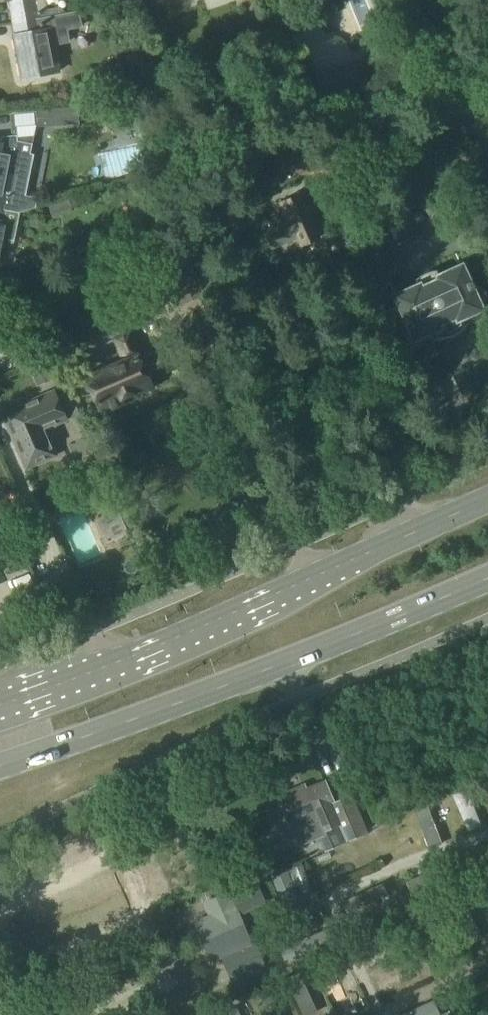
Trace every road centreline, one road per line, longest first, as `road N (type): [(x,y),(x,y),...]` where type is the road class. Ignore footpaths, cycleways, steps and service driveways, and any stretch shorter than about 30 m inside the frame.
road 1 (primary): [(487,499),(0,705)]
road 2 (primary): [(0,766),(487,577)]

